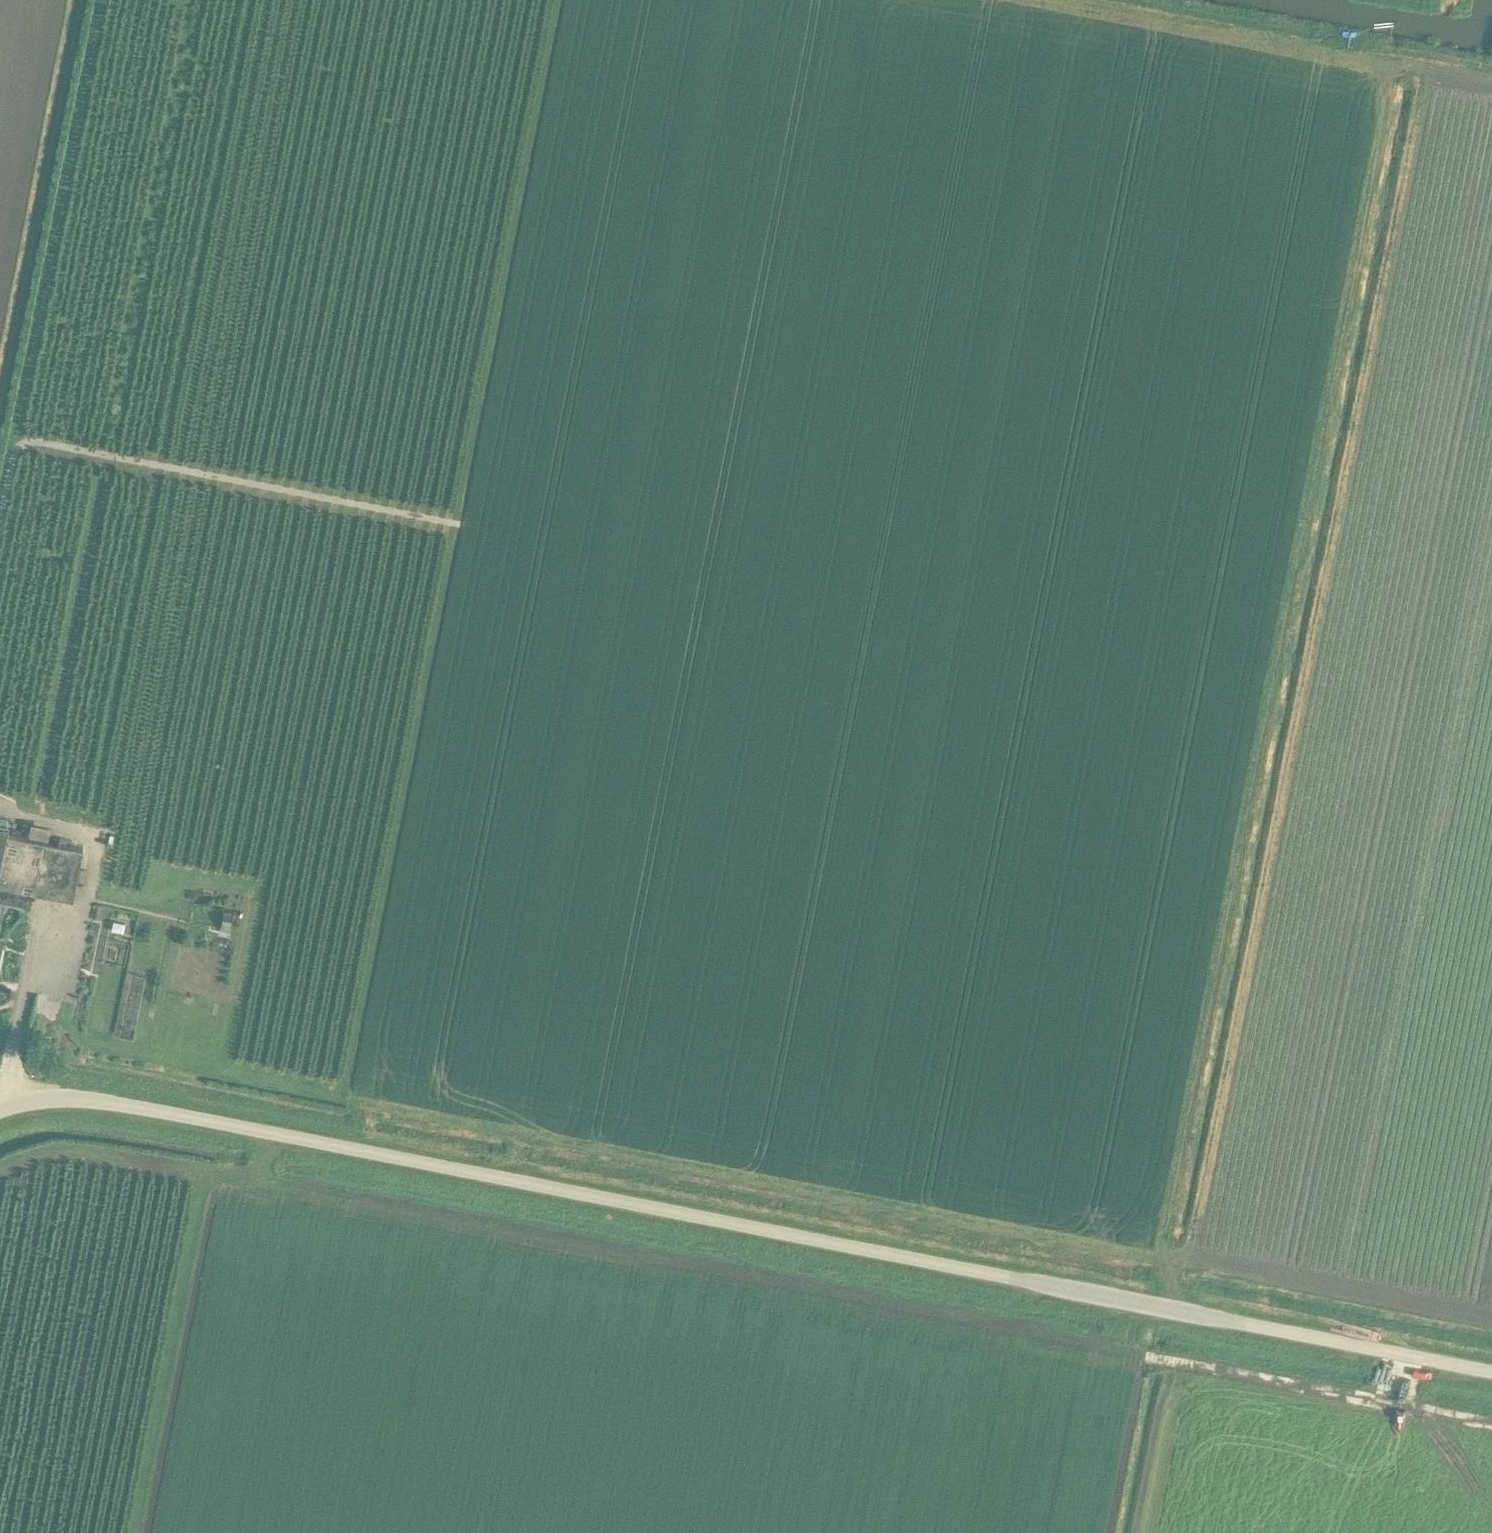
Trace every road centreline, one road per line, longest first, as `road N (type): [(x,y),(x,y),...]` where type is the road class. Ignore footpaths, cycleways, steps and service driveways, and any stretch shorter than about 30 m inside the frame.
road 1 (unclassified): [(0,1110),(87,1100),(1491,1372)]

